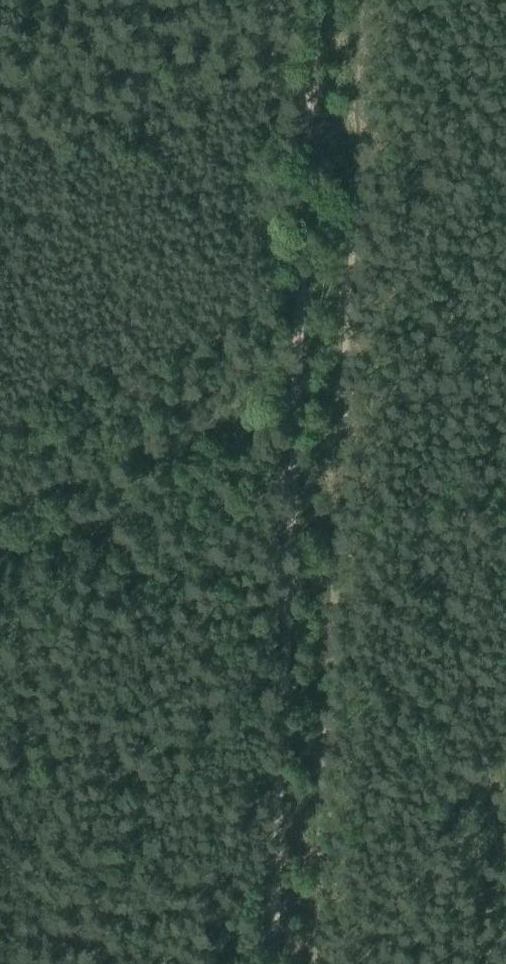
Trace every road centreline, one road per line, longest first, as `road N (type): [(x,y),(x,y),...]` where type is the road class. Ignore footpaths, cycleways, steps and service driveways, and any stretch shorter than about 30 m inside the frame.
road 1 (track): [(265,963),(310,86),(329,0)]

